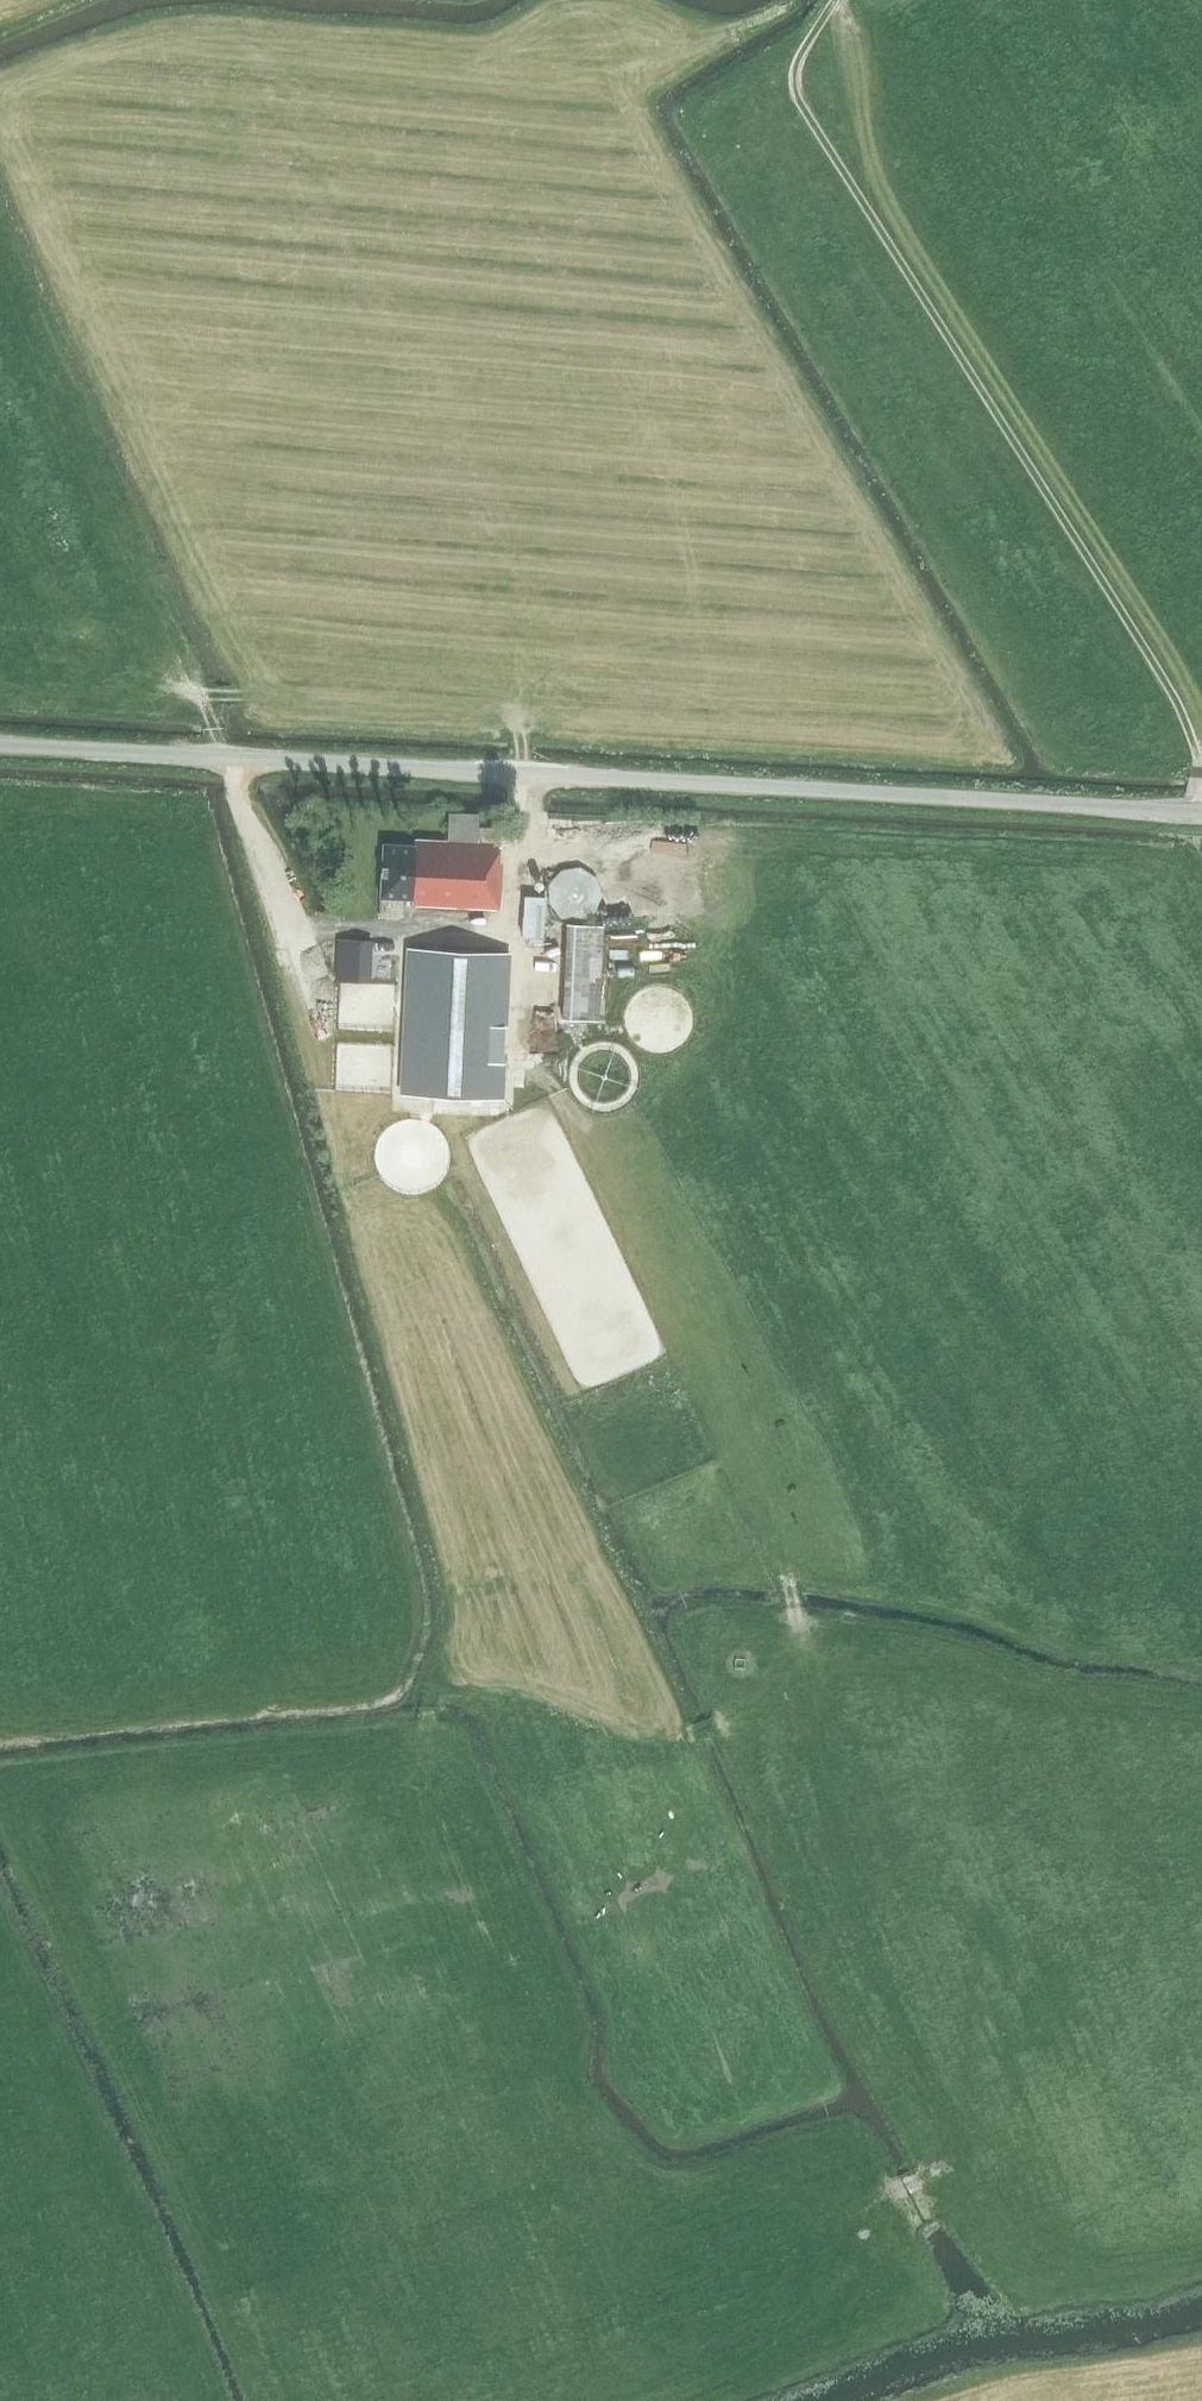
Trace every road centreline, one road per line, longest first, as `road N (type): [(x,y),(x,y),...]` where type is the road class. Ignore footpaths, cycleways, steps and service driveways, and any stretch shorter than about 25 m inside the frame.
road 1 (unclassified): [(1201,810),(0,740)]
road 2 (track): [(1200,810),(1200,761),(1176,700),(800,102),(797,61),(836,0)]

